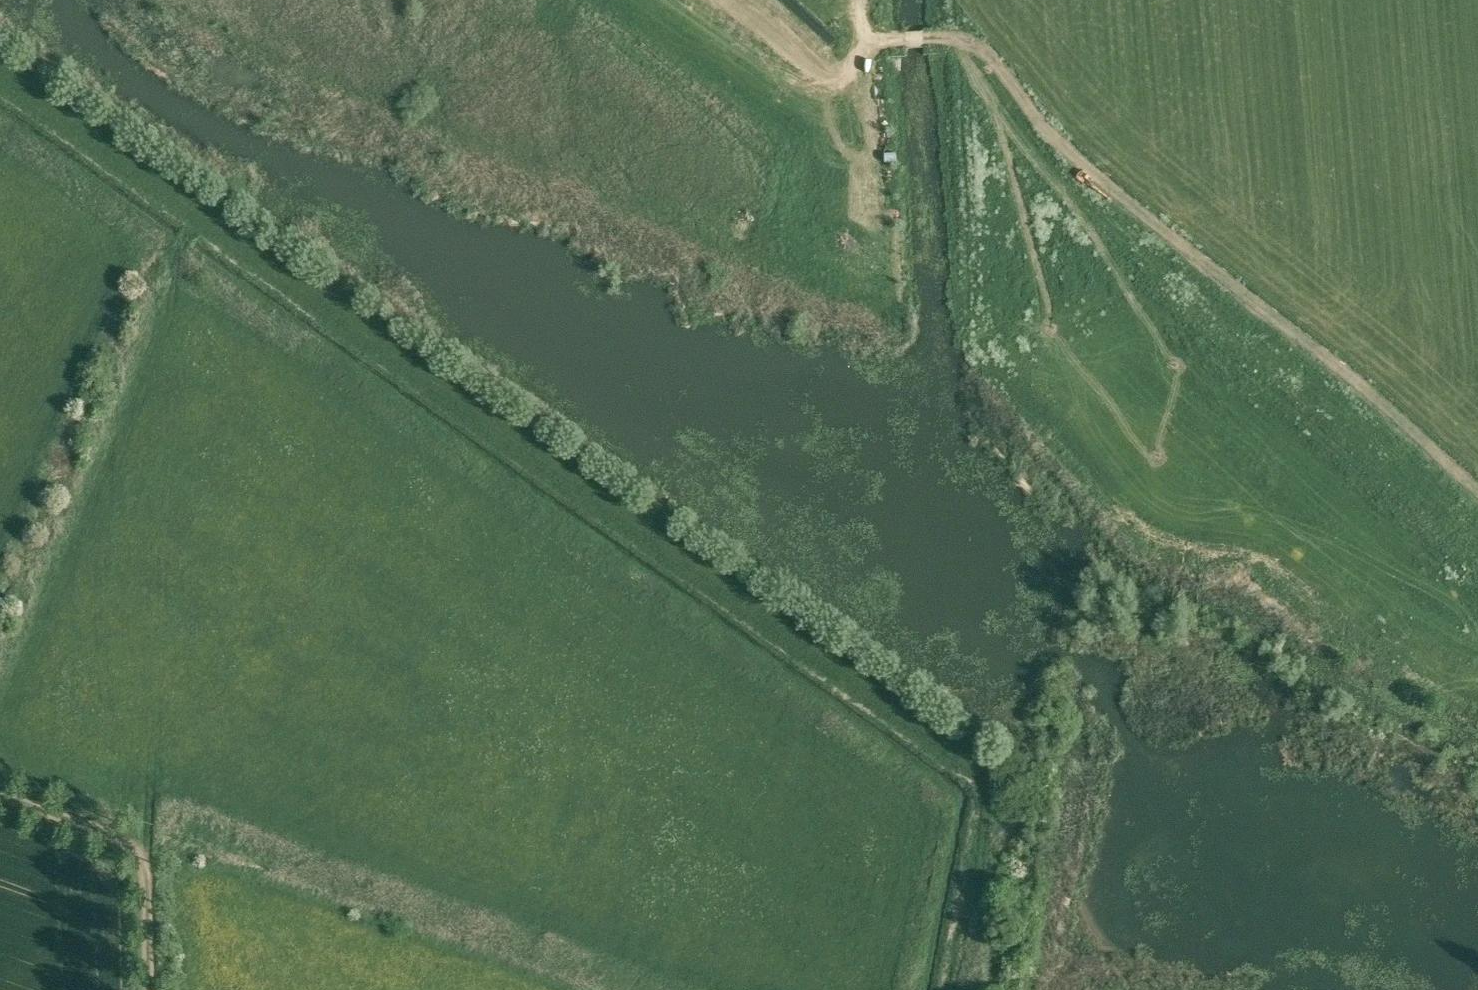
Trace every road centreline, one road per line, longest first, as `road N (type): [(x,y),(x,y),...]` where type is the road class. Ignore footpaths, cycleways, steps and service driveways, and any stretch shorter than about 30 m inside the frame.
road 1 (track): [(937,40),(980,48),(1103,184),(1477,486)]
road 2 (track): [(0,798),(143,850),(151,868),(154,989)]

